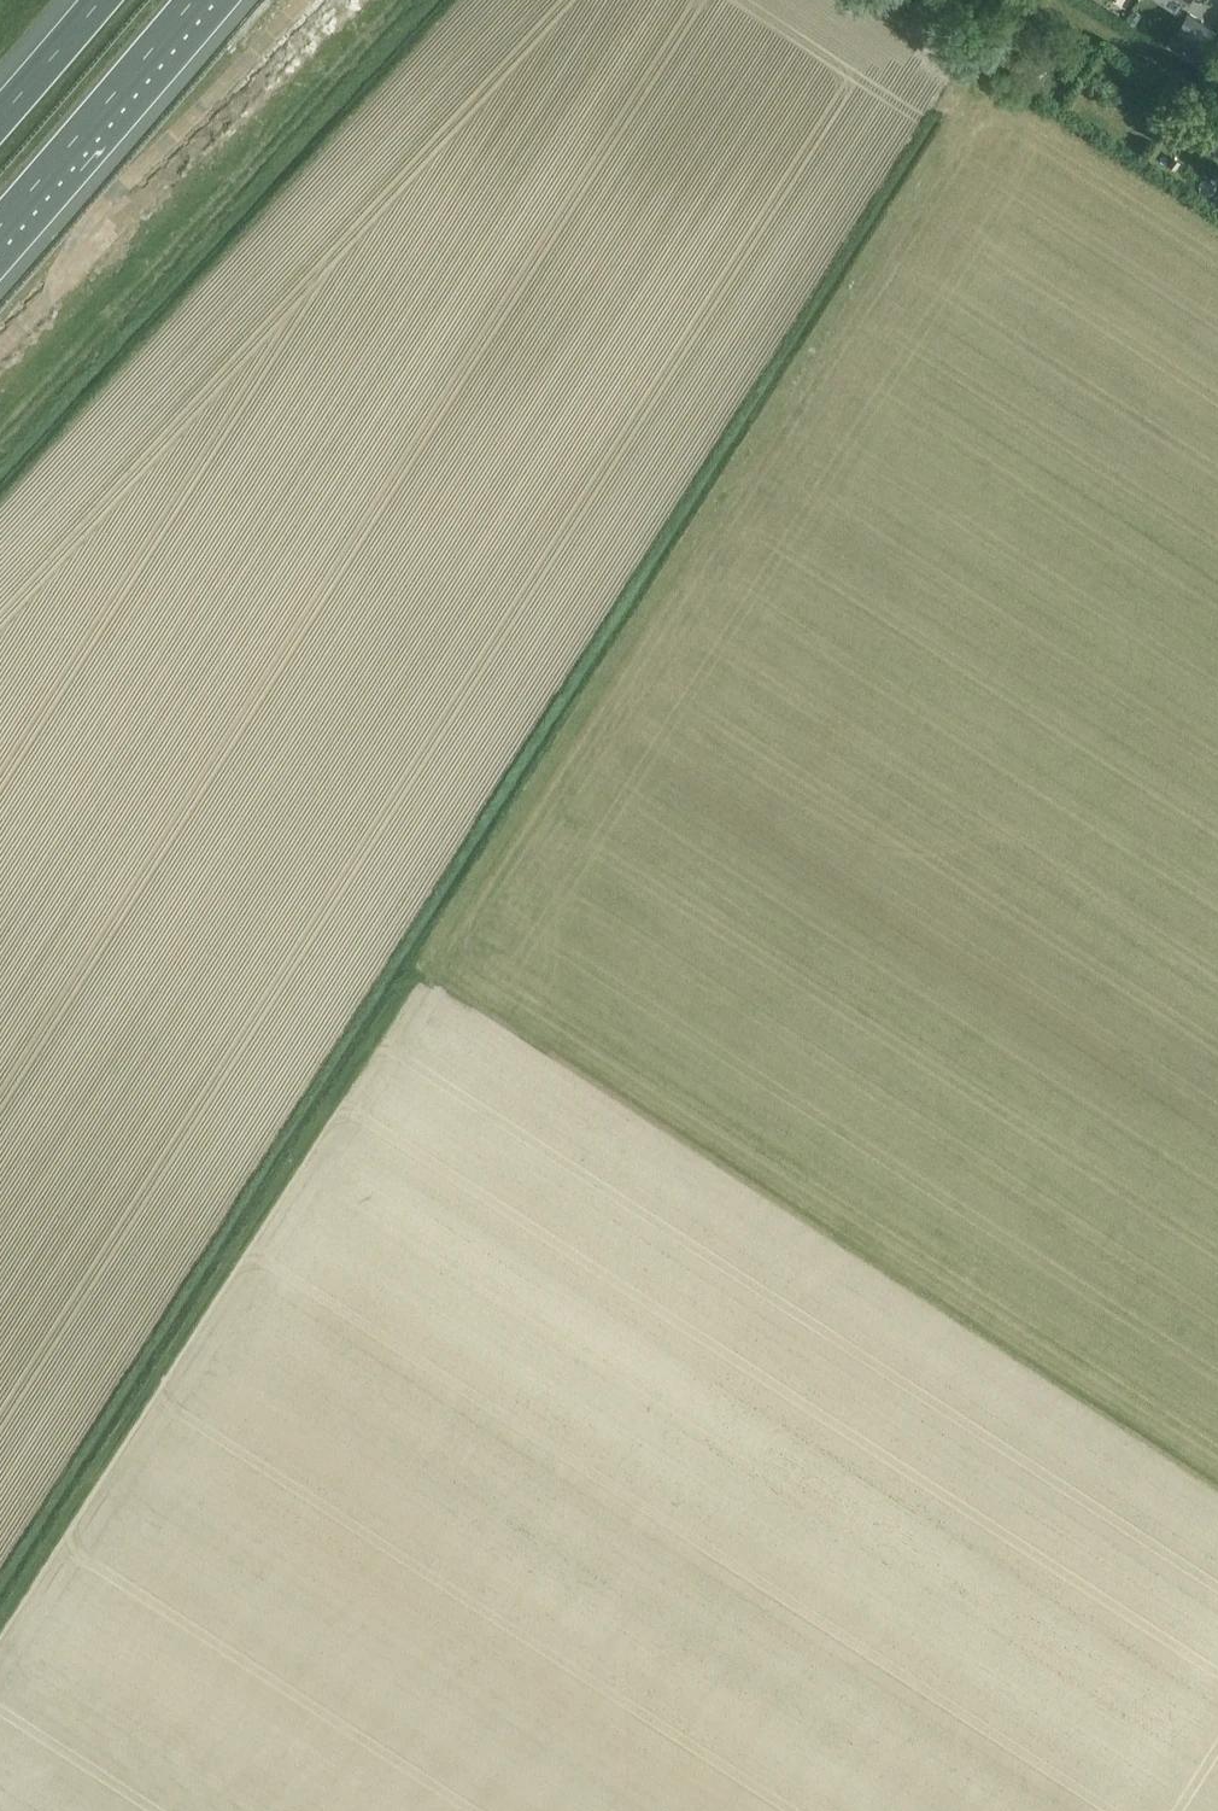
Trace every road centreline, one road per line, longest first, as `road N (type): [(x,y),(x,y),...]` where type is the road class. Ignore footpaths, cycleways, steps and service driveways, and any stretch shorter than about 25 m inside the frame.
road 1 (motorway): [(0,227),(191,0)]
road 2 (motorway): [(96,0),(0,114)]

